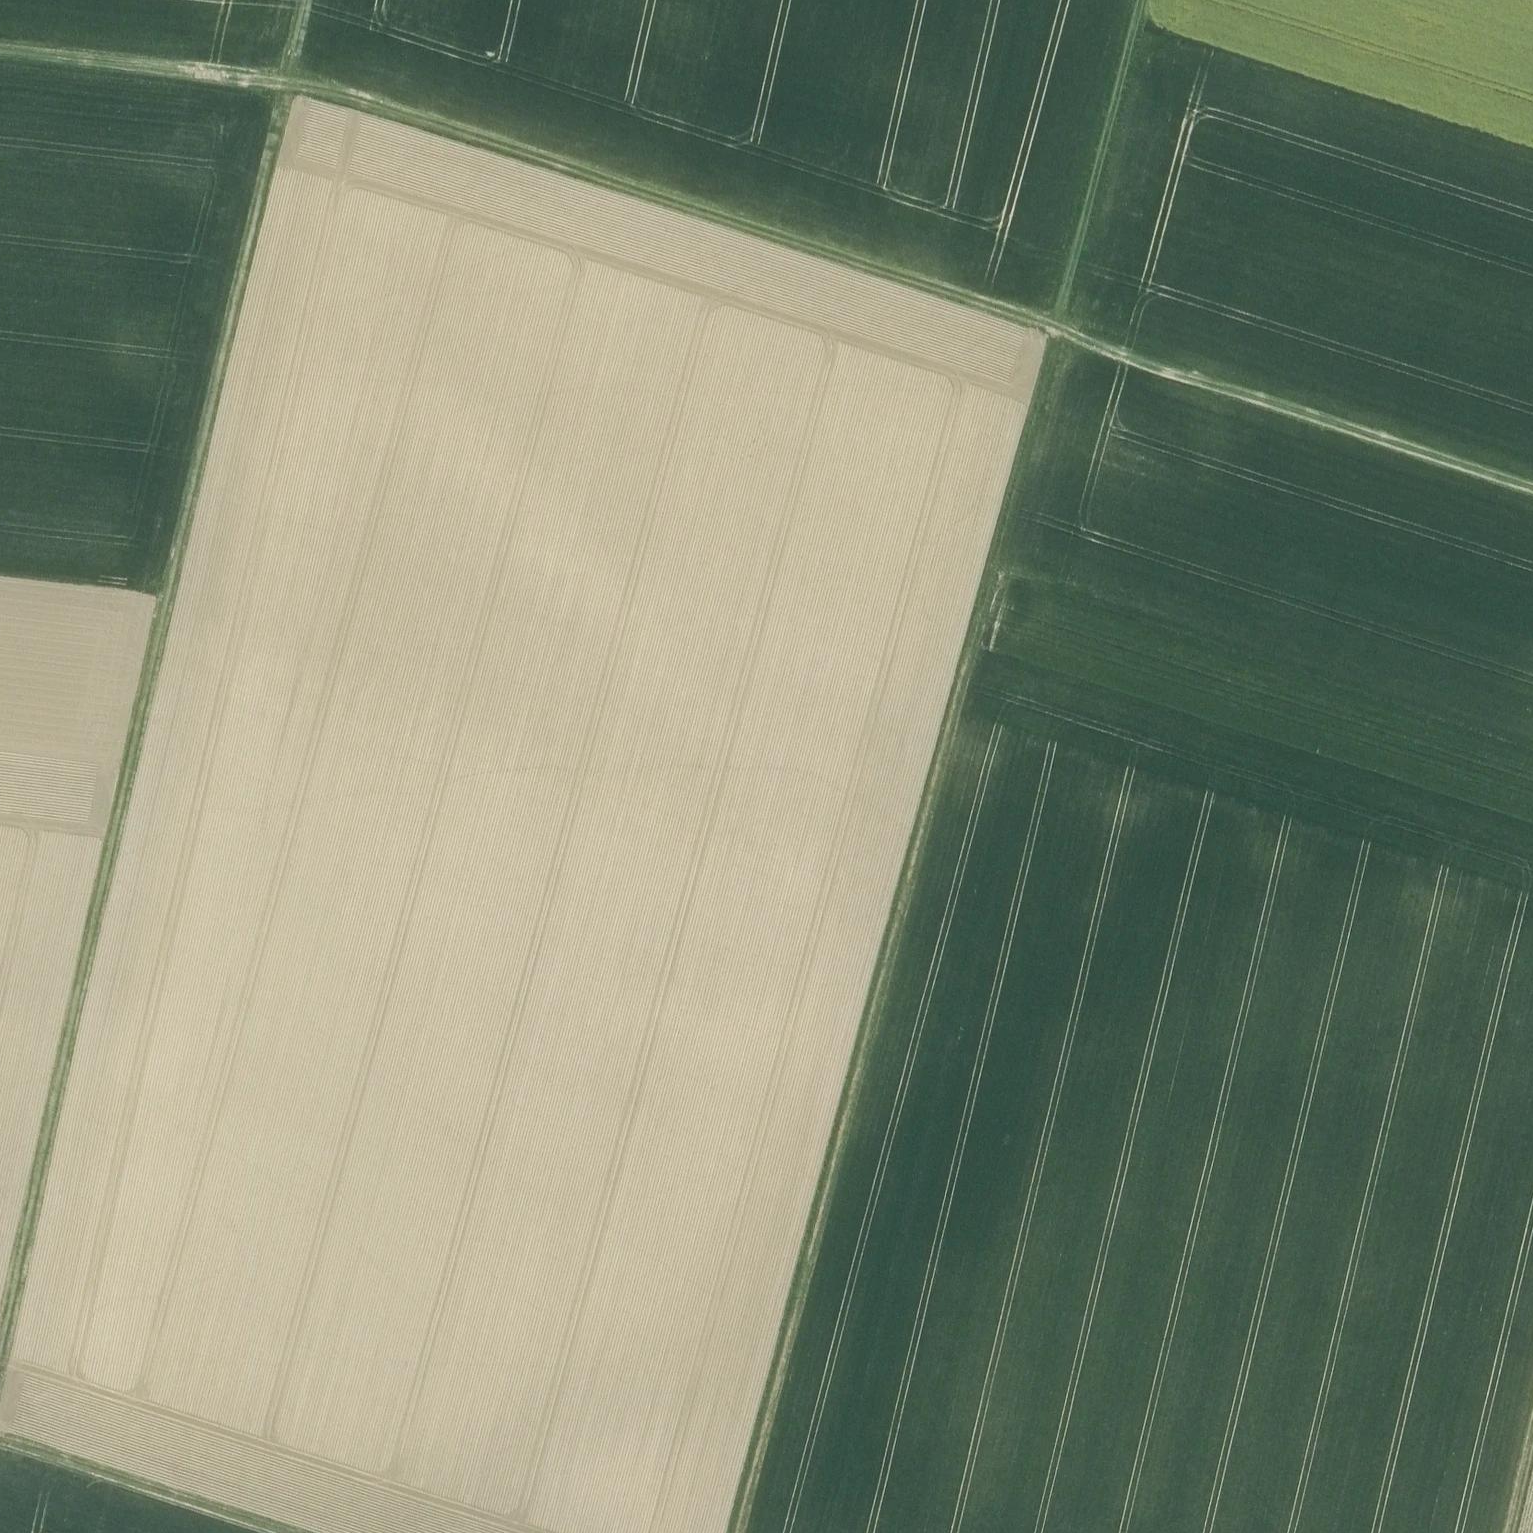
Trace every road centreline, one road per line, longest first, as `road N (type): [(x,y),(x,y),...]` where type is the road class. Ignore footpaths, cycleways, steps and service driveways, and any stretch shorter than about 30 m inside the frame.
road 1 (track): [(1532,501),(296,101),(0,64)]
road 2 (track): [(747,1532),(1155,0)]
road 3 (track): [(0,1409),(319,0)]
road 4 (track): [(252,1532),(0,1450)]

